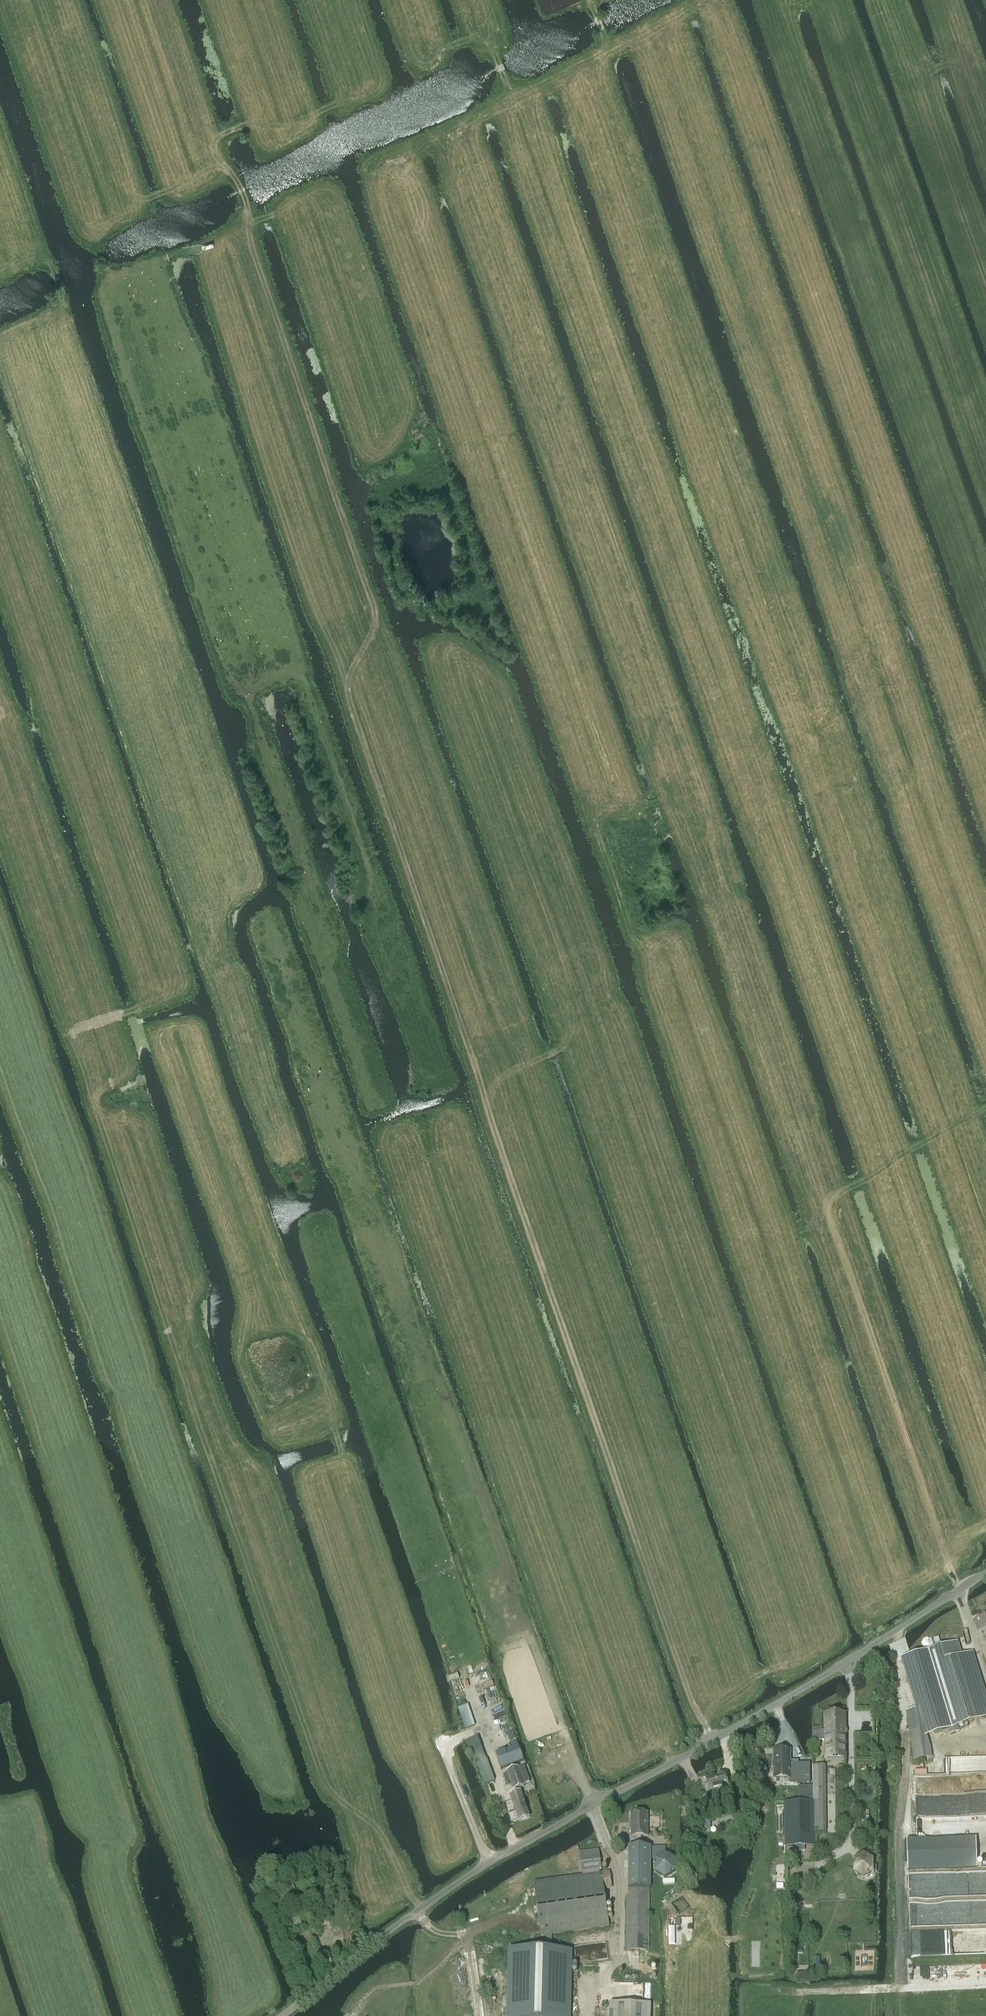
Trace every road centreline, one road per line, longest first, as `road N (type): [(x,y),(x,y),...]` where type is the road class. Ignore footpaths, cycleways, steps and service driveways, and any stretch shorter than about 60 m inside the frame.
road 1 (unclassified): [(415,1911),(985,1574)]

